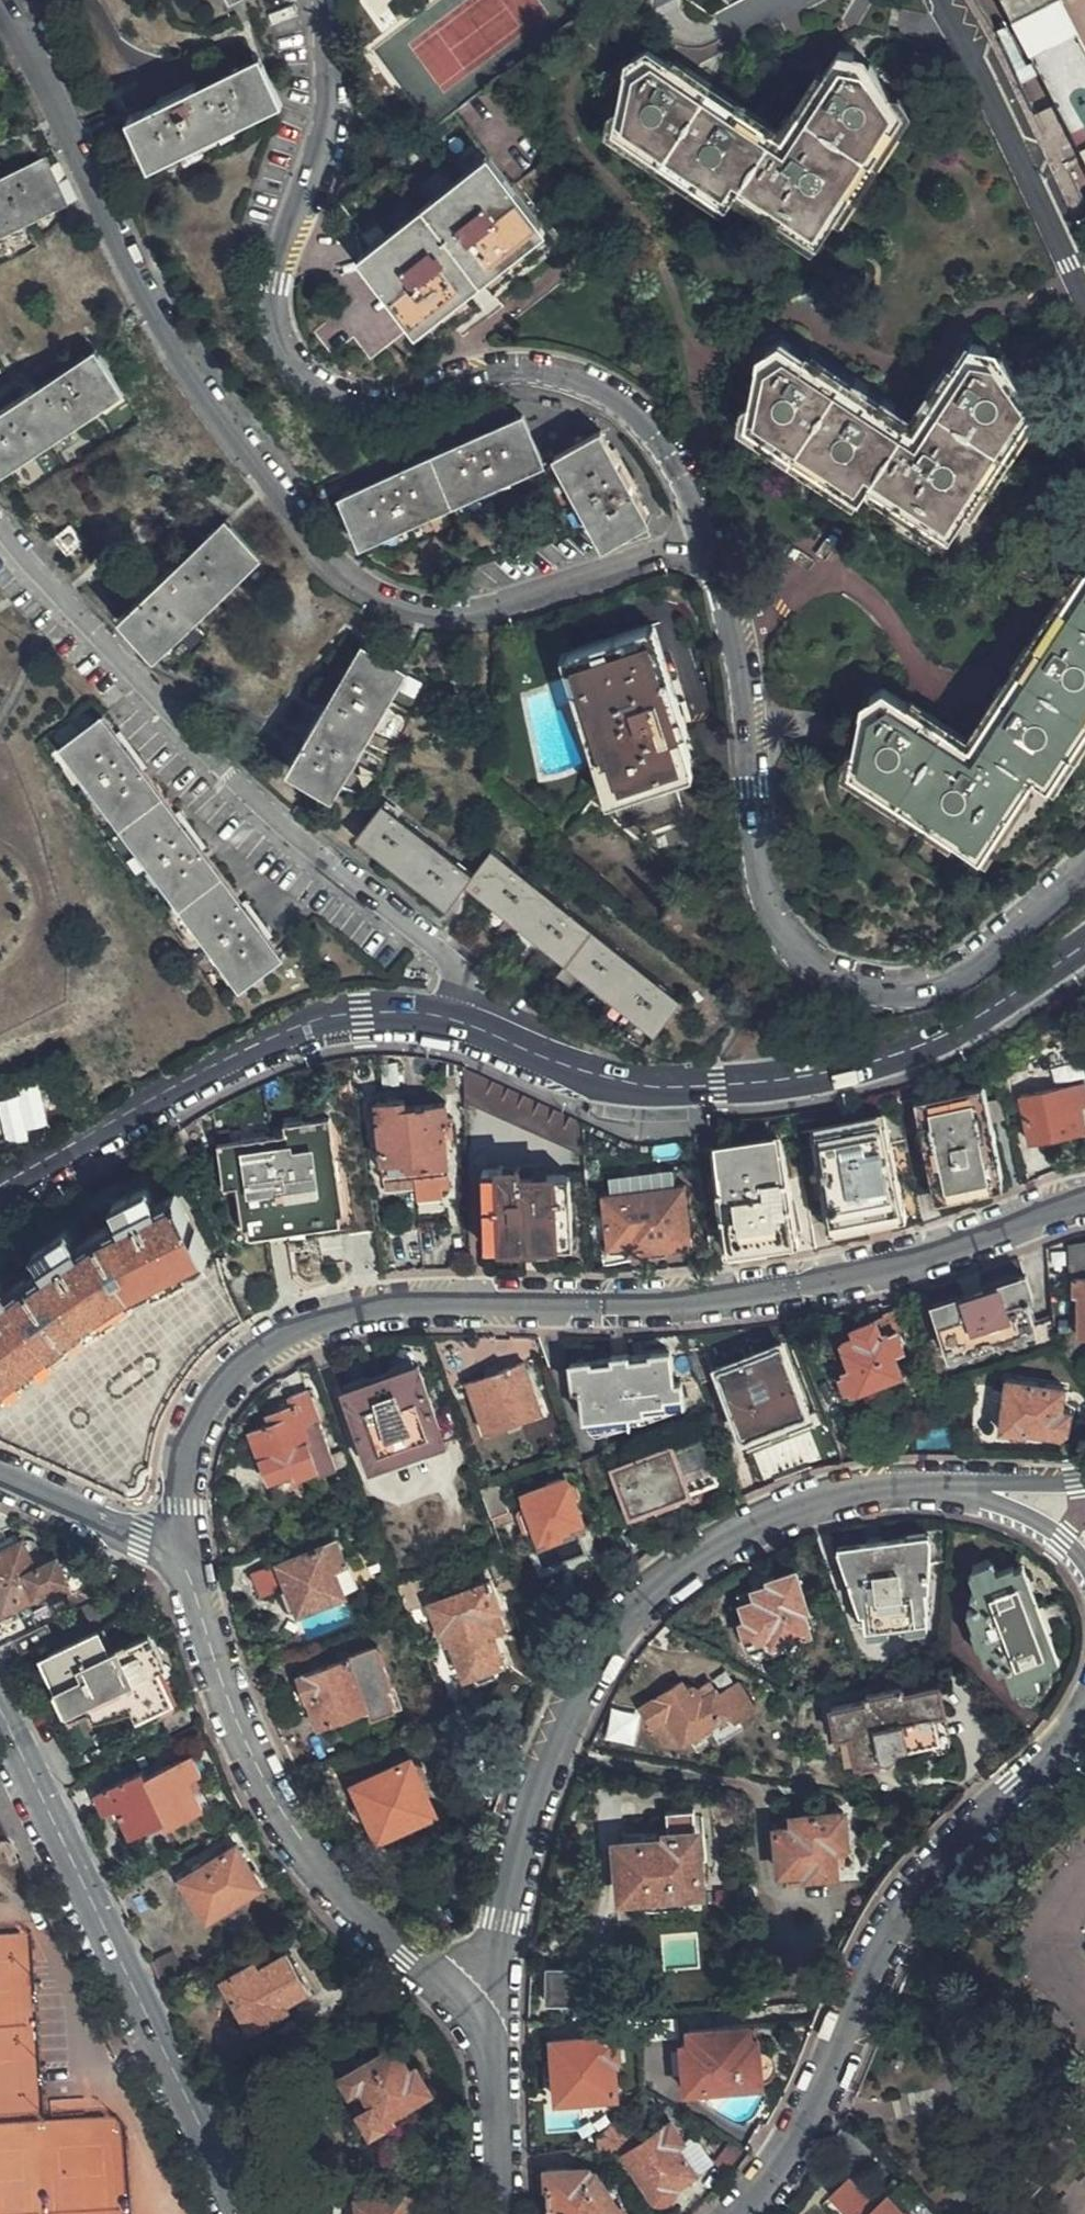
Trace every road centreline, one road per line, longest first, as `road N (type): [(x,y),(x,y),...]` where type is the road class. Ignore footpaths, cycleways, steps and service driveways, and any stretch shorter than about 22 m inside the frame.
road 1 (tertiary): [(0,1185),(214,1067),(320,1020),(401,1013),(446,1020),(592,1077),(640,1086),(808,1077),(931,1042),(1084,945)]
road 2 (residential): [(1084,1204),(828,1285),(601,1309),(406,1305),(294,1333),(247,1361),(189,1437),(184,1538)]
road 3 (residential): [(709,538),(492,610),(439,615),(386,594),(323,551),(231,429),(129,258),(0,9)]
road 4 (residential): [(318,0),(321,96),(274,292),(287,357),(306,380),(337,396),(375,400),(532,373),(604,392),(655,433),(709,538)]
road 5 (residential): [(966,1491),(875,1489),(811,1503),(699,1554),(635,1608),(594,1657),(556,1728),(525,1806),(485,1980),(462,2009)]
road 6 (residential): [(709,538),(736,647),(761,892),(796,956),(826,978),(870,991),(940,985),(979,965),(1084,874)]
road 7 (residential): [(739,2213),(811,2115),(892,1921),(921,1878),(1084,1719)]
road 8 (residential): [(184,1538),(220,1694),(294,1847),(351,1915),(462,2009)]
road 9 (secondary): [(241,2213),(0,1703)]
road 10 (residential): [(1084,294),(941,0)]
road 11 (residential): [(462,2009),(495,2065),(506,2213)]
road 12 (residential): [(184,1538),(139,1533),(0,1480)]
road 13 (residential): [(1084,1565),(1065,1540),(1018,1511),(966,1491)]
road 14 (residential): [(1084,1479),(966,1491)]

